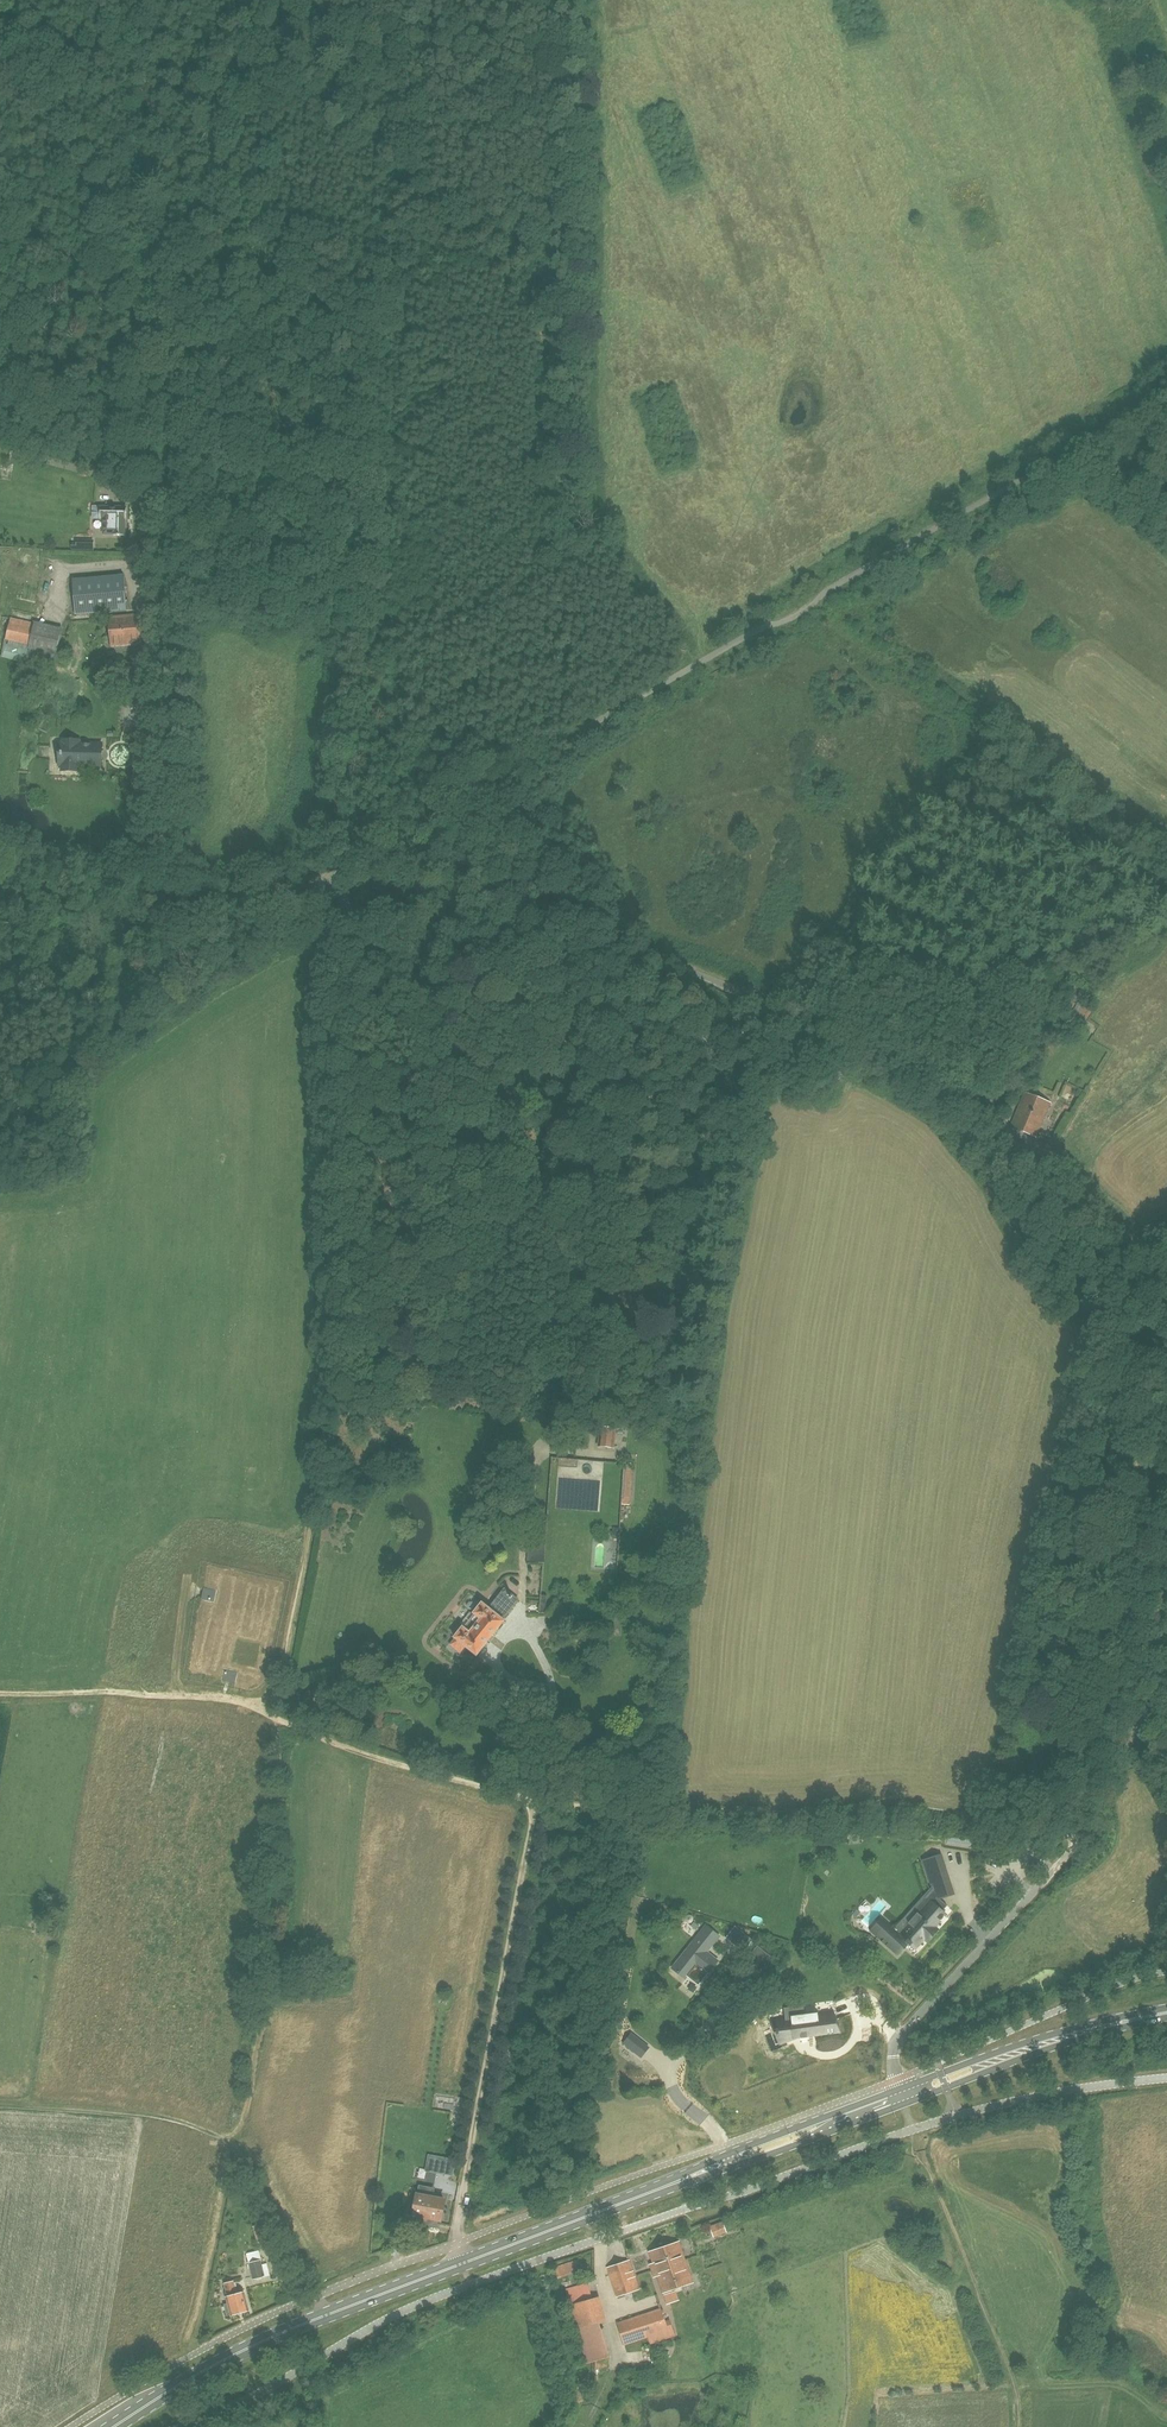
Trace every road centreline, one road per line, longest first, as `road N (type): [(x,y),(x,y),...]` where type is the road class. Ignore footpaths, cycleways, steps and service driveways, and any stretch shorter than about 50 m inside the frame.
road 1 (unclassified): [(164,971),(180,320),(244,0)]
road 2 (unclassified): [(331,881),(339,866),(798,616),(1166,396)]
road 3 (unclassified): [(1166,1268),(1009,1132),(976,1092),(929,1065),(634,948),(363,912),(331,881)]
road 4 (unclassified): [(900,2089),(894,2062),(900,2038),(1092,1821),(1166,1660)]
road 5 (track): [(454,2245),(535,1801)]
road 6 (track): [(232,2152),(267,1973),(278,1721)]
road 7 (track): [(0,2105),(109,2113),(221,2141),(239,2158),(317,2295)]
road 8 (primary): [(113,2426),(239,2352),(460,2264)]
road 9 (track): [(1018,2426),(1009,2371),(924,2164)]
road 10 (primary): [(460,2264),(685,2179)]
road 11 (primary): [(900,2089),(721,2157),(685,2179)]
road 12 (primary): [(685,2179),(904,2104)]
road 13 (unclassified): [(0,1130),(164,971)]
road 14 (primary): [(904,2104),(1095,2028)]
road 15 (primary): [(1095,2028),(1007,2048),(900,2089)]
road 16 (unclassified): [(164,971),(286,894),(331,881)]
road 17 (track): [(1014,2387),(1099,2380),(1166,2415)]

